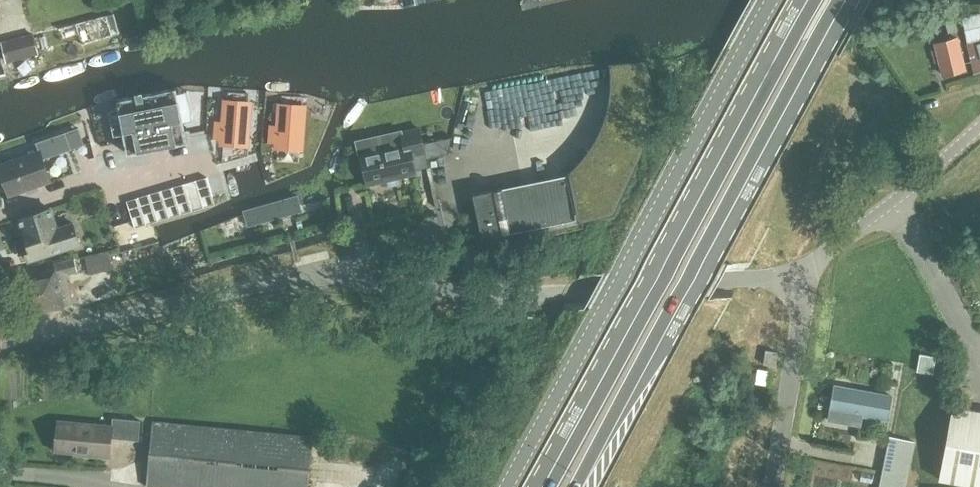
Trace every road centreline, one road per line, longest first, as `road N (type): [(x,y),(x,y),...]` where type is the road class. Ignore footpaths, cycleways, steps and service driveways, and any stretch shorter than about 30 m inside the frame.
road 1 (tertiary): [(0,339),(289,277),(499,294),(800,274),(979,125)]
road 2 (primary): [(574,486),(844,0)]
road 3 (unclassified): [(505,486),(771,0)]
road 4 (primary): [(807,0),(542,486)]

